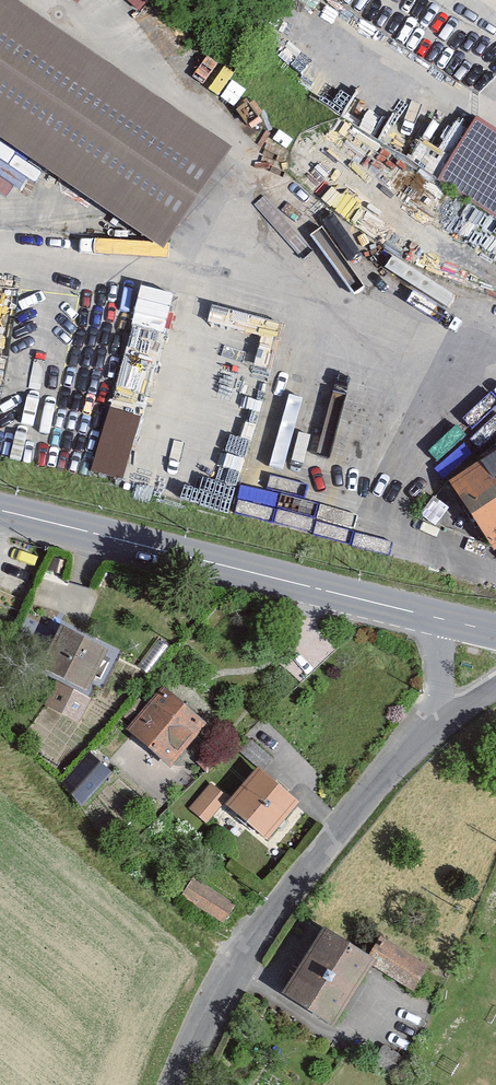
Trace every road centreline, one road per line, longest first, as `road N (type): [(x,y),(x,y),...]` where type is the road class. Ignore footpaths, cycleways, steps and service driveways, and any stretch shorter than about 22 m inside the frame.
road 1 (unclassified): [(429,721),(279,904),(179,1084)]
road 2 (tertiary): [(425,614),(0,501)]

